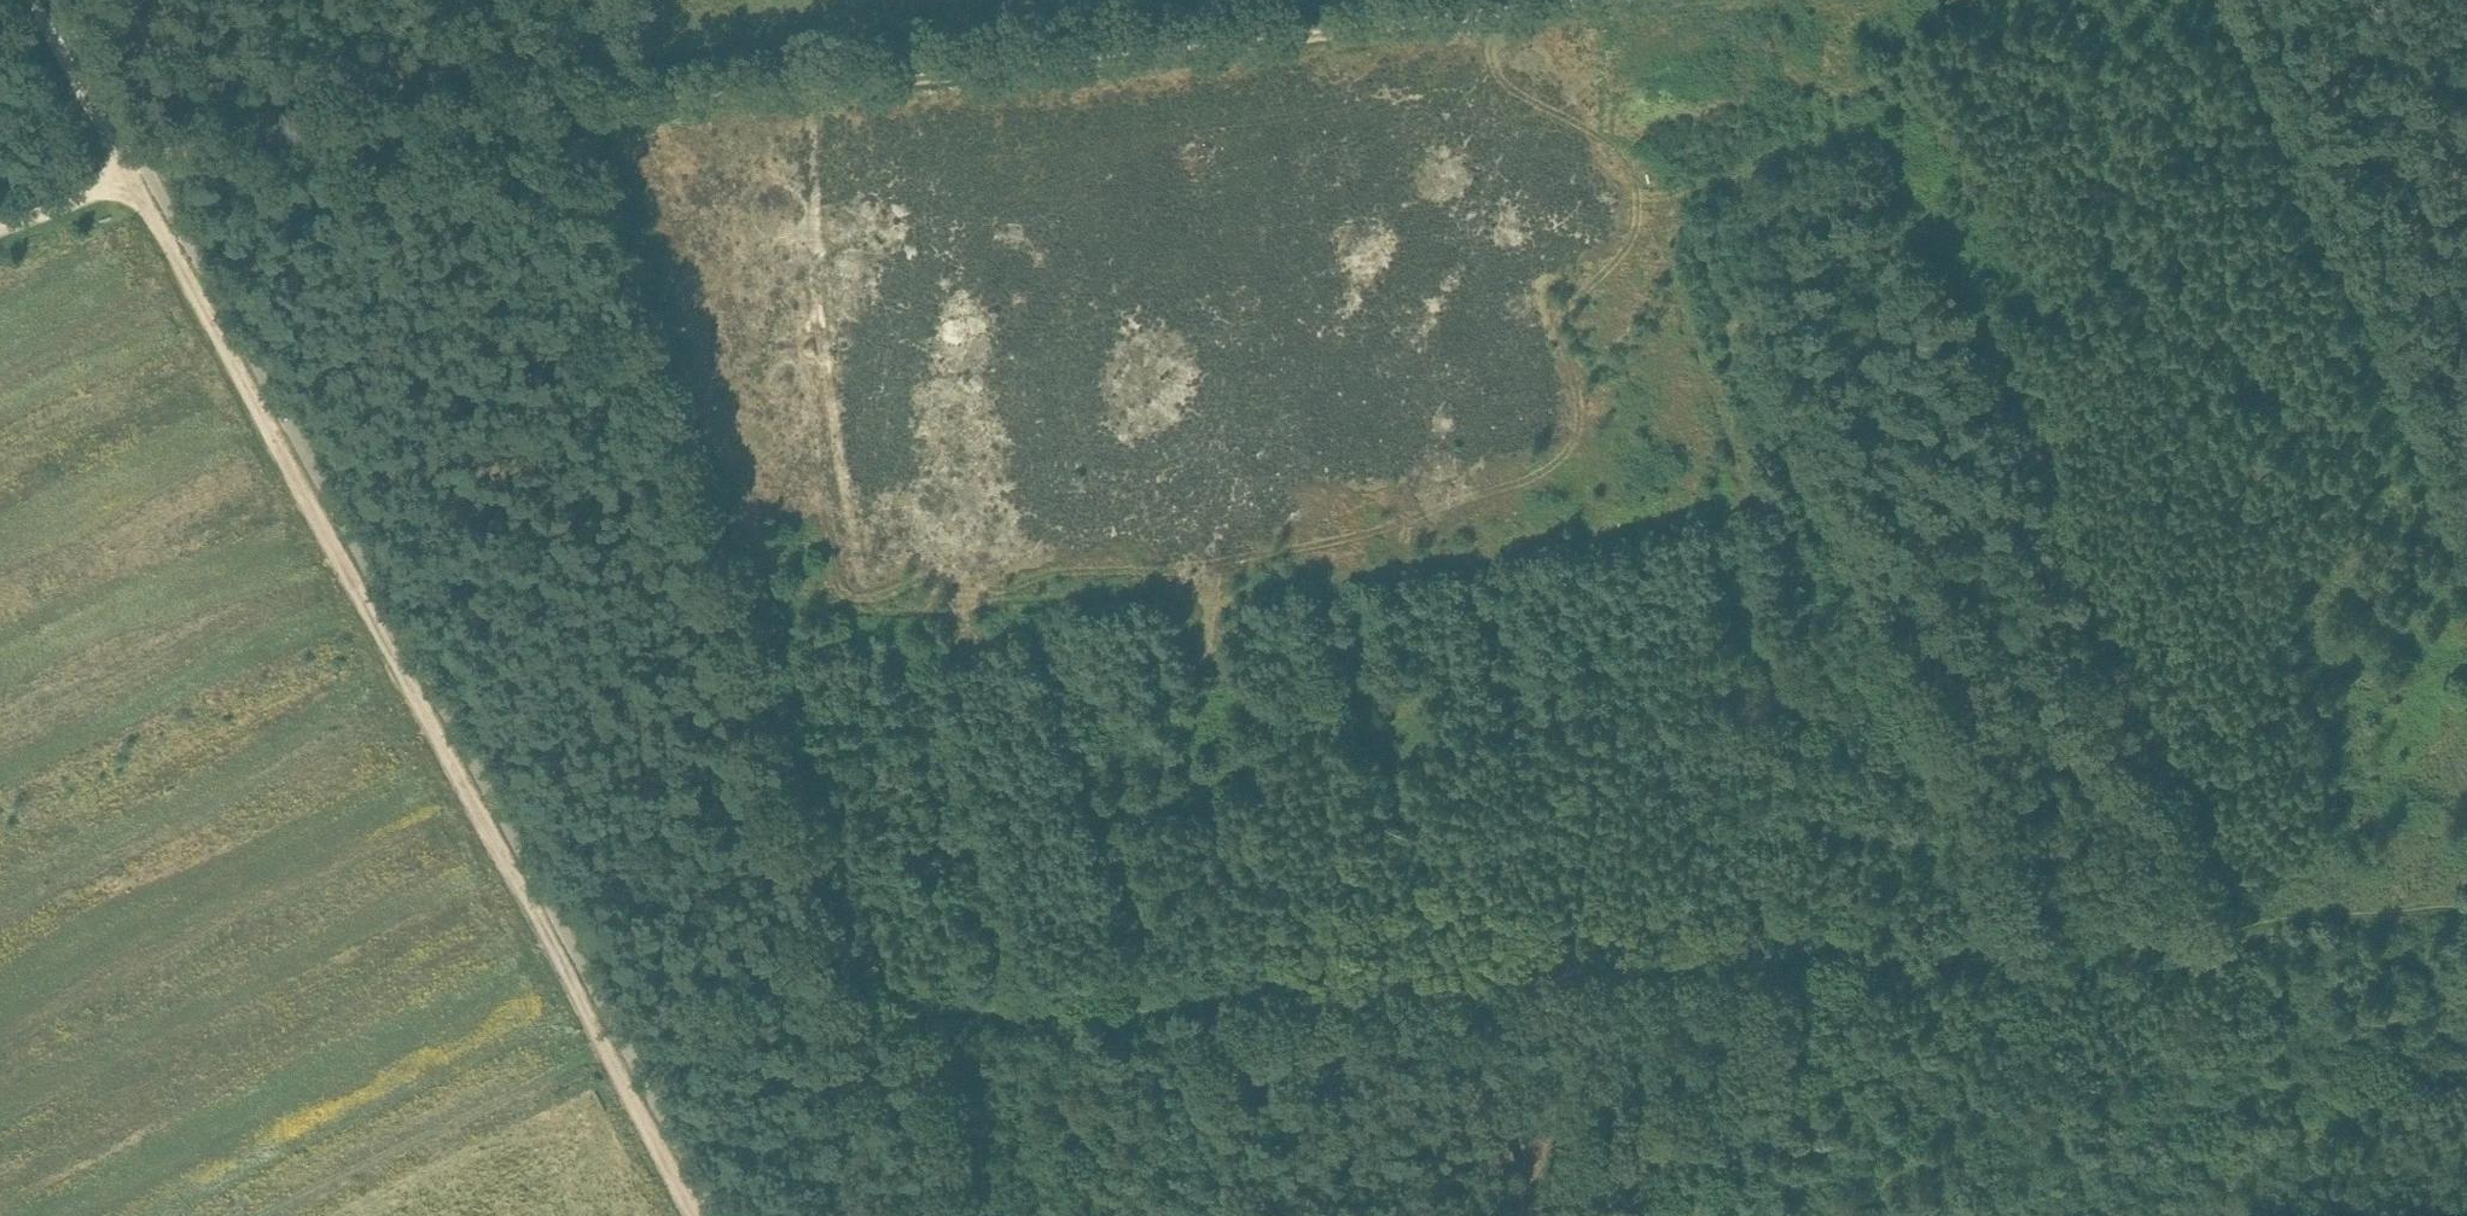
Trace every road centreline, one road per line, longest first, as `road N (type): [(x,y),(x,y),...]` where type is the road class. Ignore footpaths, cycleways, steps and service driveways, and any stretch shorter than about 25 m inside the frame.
road 1 (track): [(1634,0),(596,111)]
road 2 (track): [(613,1056),(127,174)]
road 3 (track): [(697,1215),(613,1056)]
road 4 (track): [(127,174),(0,227)]

